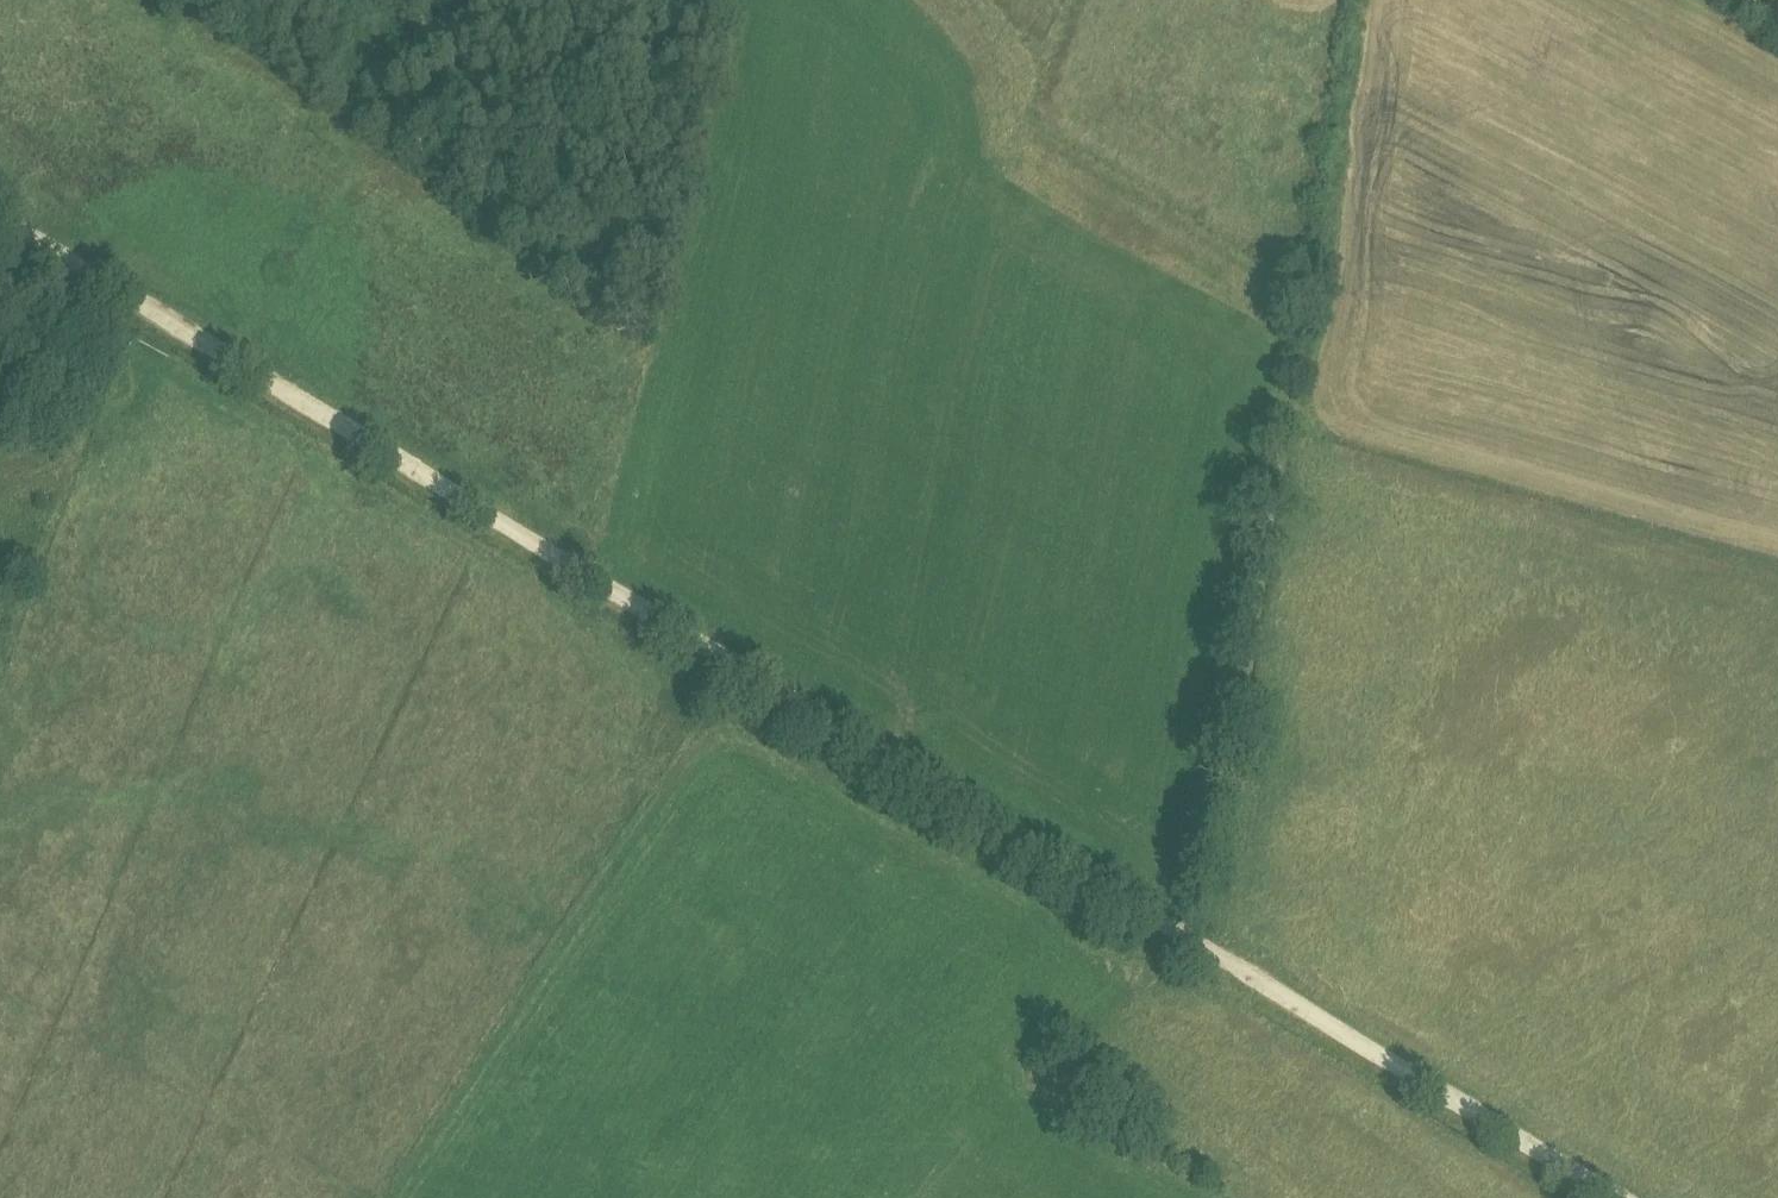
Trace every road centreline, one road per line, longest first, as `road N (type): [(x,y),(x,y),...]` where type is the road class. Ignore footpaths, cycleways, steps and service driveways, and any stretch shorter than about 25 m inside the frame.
road 1 (track): [(0,199),(1197,928),(1623,1197)]

